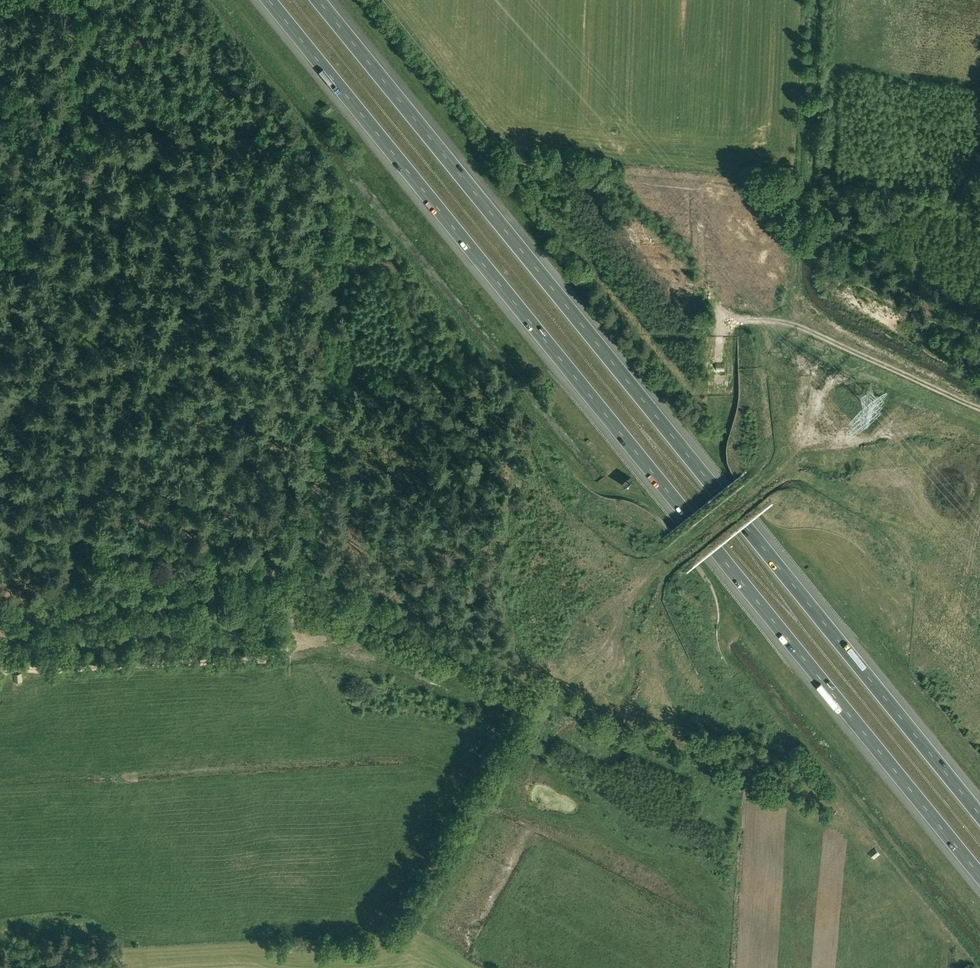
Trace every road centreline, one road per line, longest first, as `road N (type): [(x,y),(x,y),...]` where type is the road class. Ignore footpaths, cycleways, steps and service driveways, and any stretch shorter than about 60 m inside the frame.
road 1 (motorway): [(267,0),(979,877)]
road 2 (motorway): [(979,815),(317,0)]
road 3 (track): [(297,584),(325,157)]
road 4 (track): [(297,584),(287,602),(288,647),(273,660),(0,676)]
road 5 (track): [(0,528),(179,552),(297,584)]
road 6 (track): [(979,408),(795,324),(720,320)]

